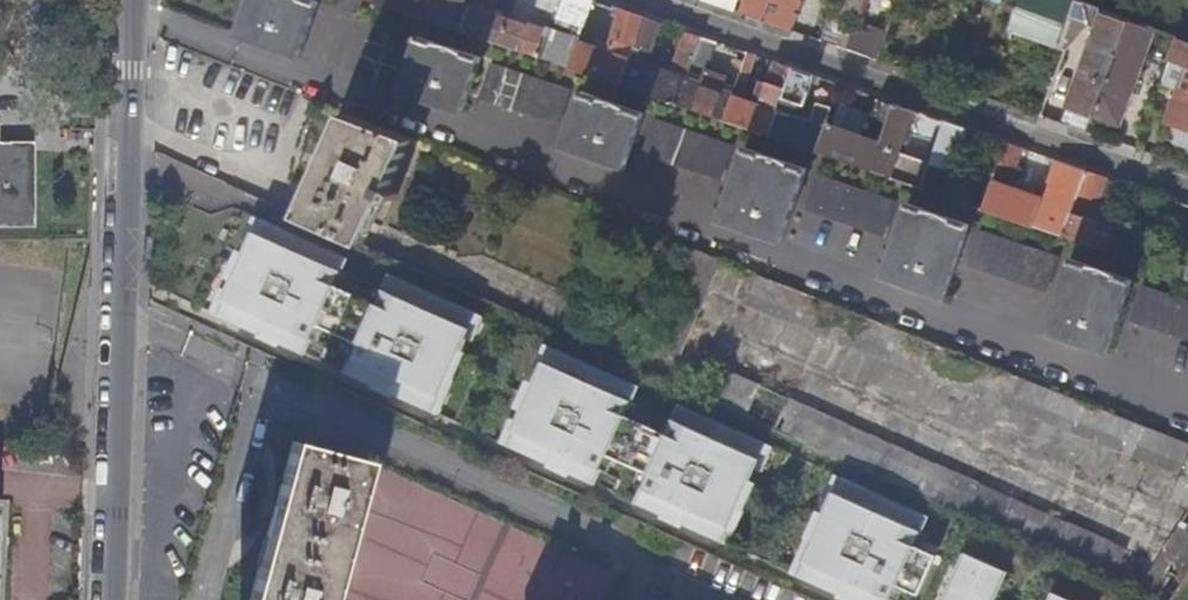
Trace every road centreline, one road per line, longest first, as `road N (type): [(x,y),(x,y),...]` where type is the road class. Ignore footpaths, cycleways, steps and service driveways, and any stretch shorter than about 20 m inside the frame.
road 1 (tertiary): [(113,599),(136,0)]
road 2 (residential): [(643,0),(1187,190)]

